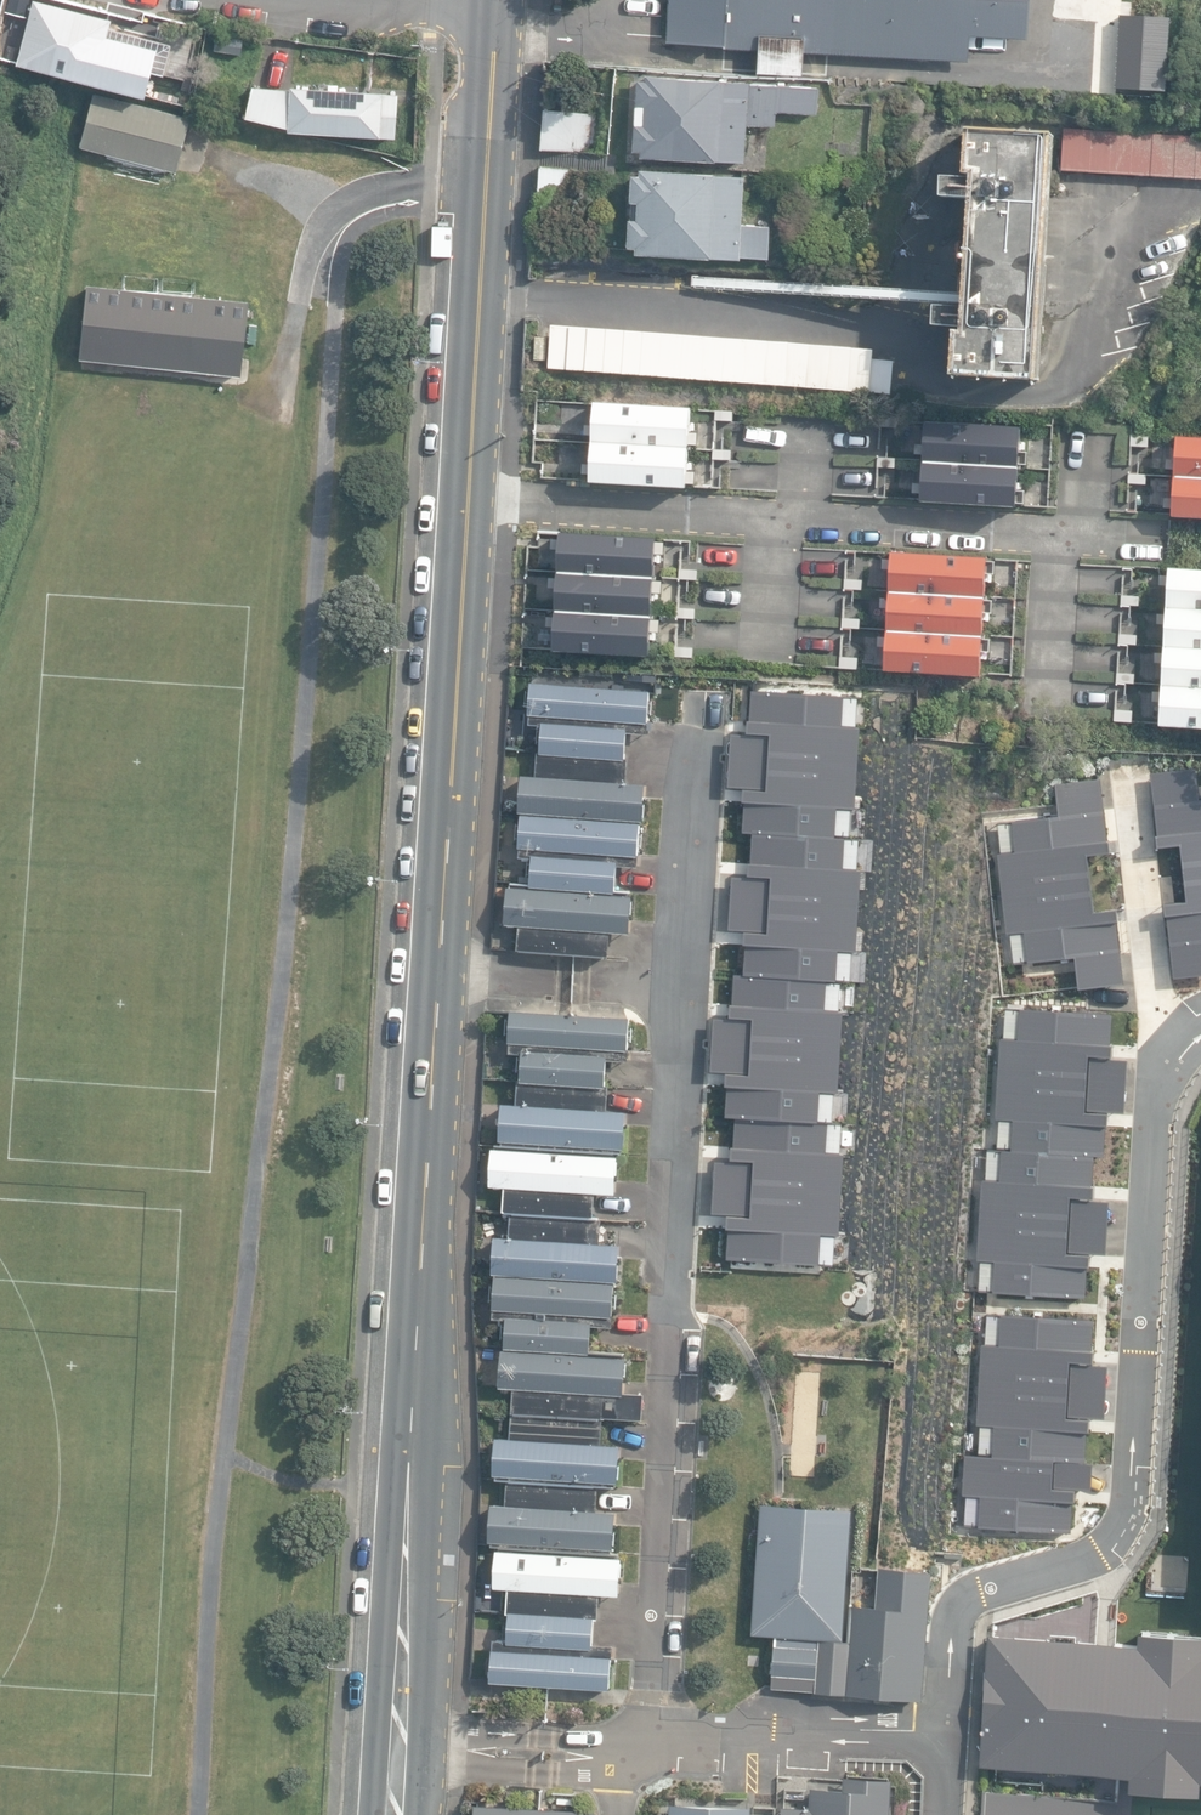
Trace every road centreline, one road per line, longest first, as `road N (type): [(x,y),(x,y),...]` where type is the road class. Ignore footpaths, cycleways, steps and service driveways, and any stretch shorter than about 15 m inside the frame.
road 1 (secondary): [(493,5),(393,1814)]

